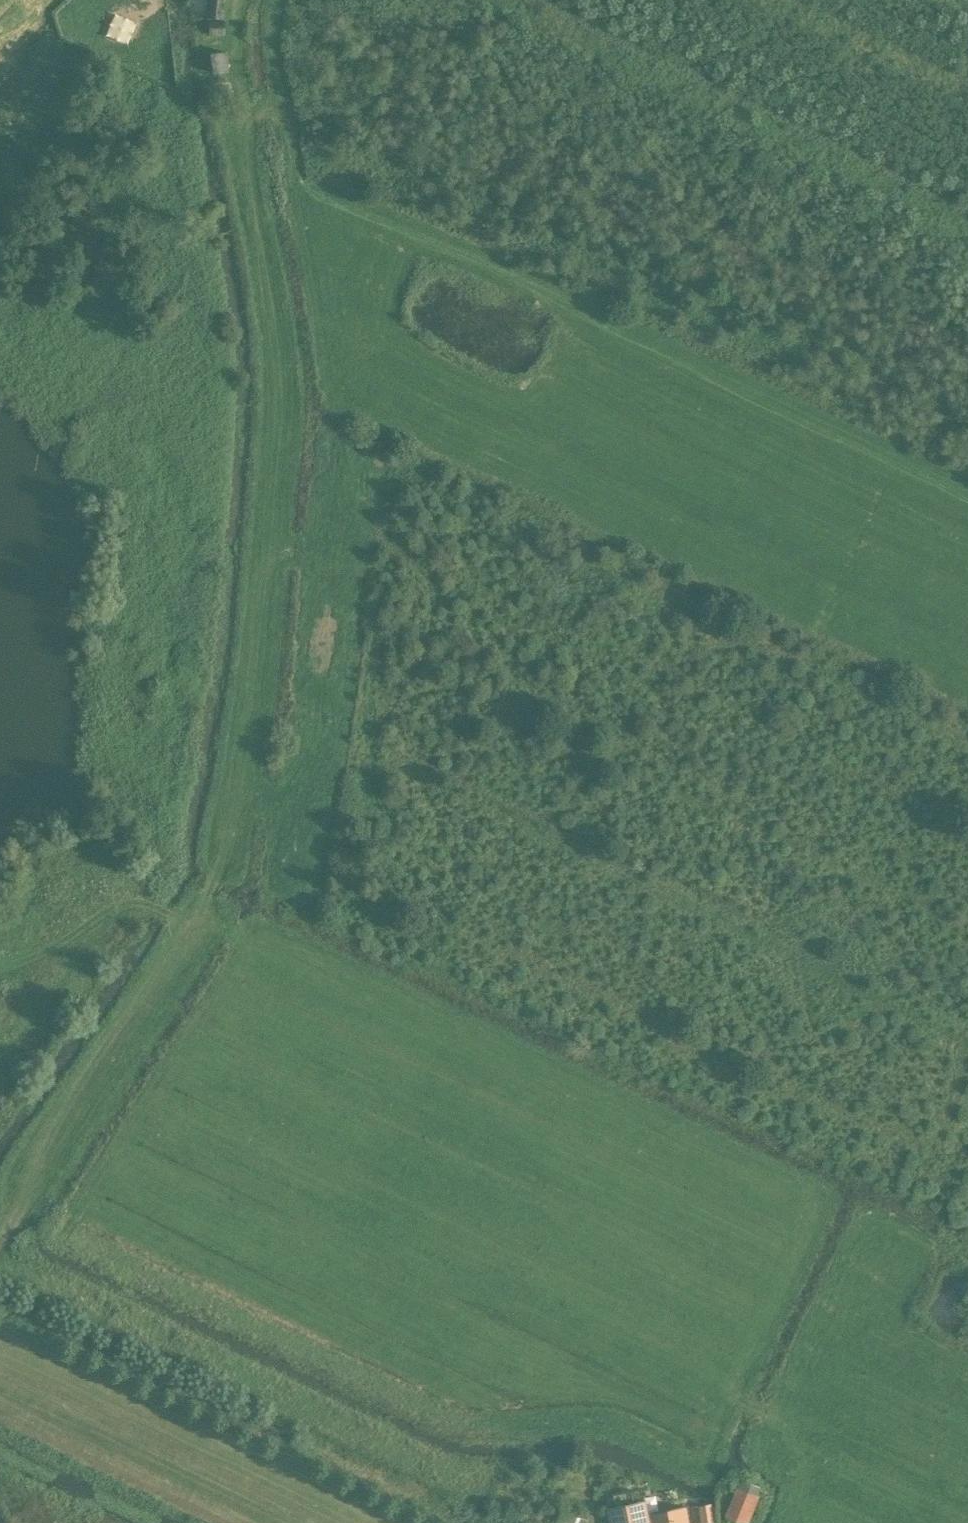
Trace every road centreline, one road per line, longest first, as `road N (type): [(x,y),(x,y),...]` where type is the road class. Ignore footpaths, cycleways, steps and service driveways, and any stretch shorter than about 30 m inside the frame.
road 1 (track): [(244,119),(292,385),(218,867),(190,928),(141,903),(94,929),(0,1073)]
road 2 (track): [(190,928),(0,1240)]
road 3 (track): [(967,85),(789,0)]
road 4 (track): [(283,103),(244,119),(235,30),(241,0)]

